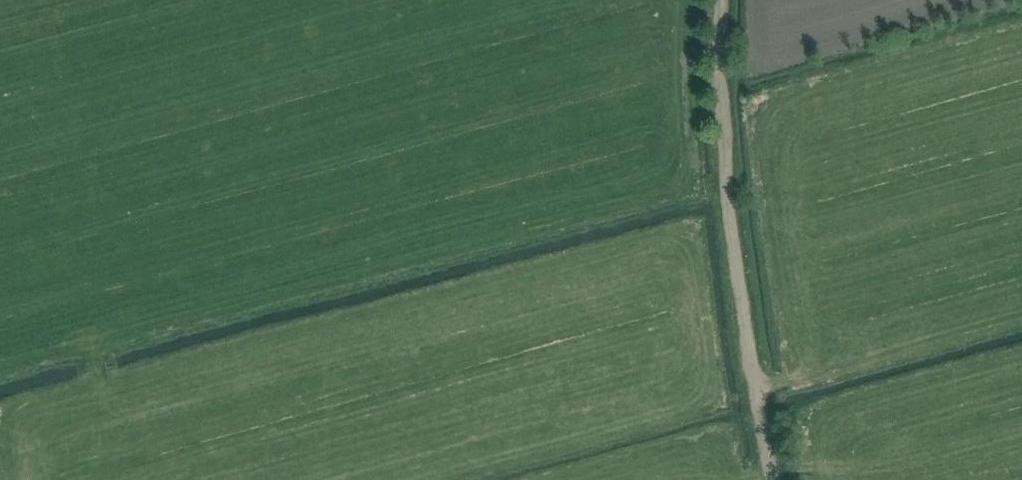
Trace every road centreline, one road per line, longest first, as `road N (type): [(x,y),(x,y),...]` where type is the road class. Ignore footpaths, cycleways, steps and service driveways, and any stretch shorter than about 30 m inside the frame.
road 1 (track): [(719,0),(729,222),(773,479)]

